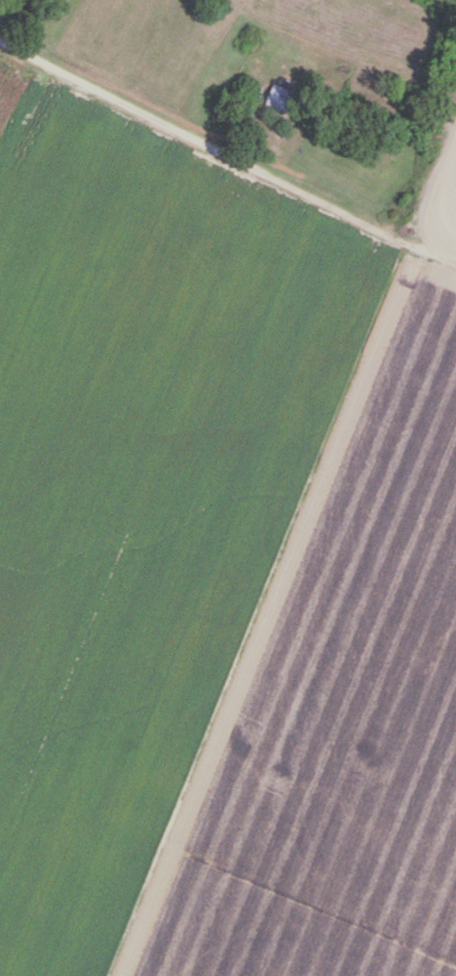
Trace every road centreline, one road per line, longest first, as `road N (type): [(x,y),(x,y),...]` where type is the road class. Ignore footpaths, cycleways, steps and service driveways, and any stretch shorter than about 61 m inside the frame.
road 1 (residential): [(265,173),(0,40)]

